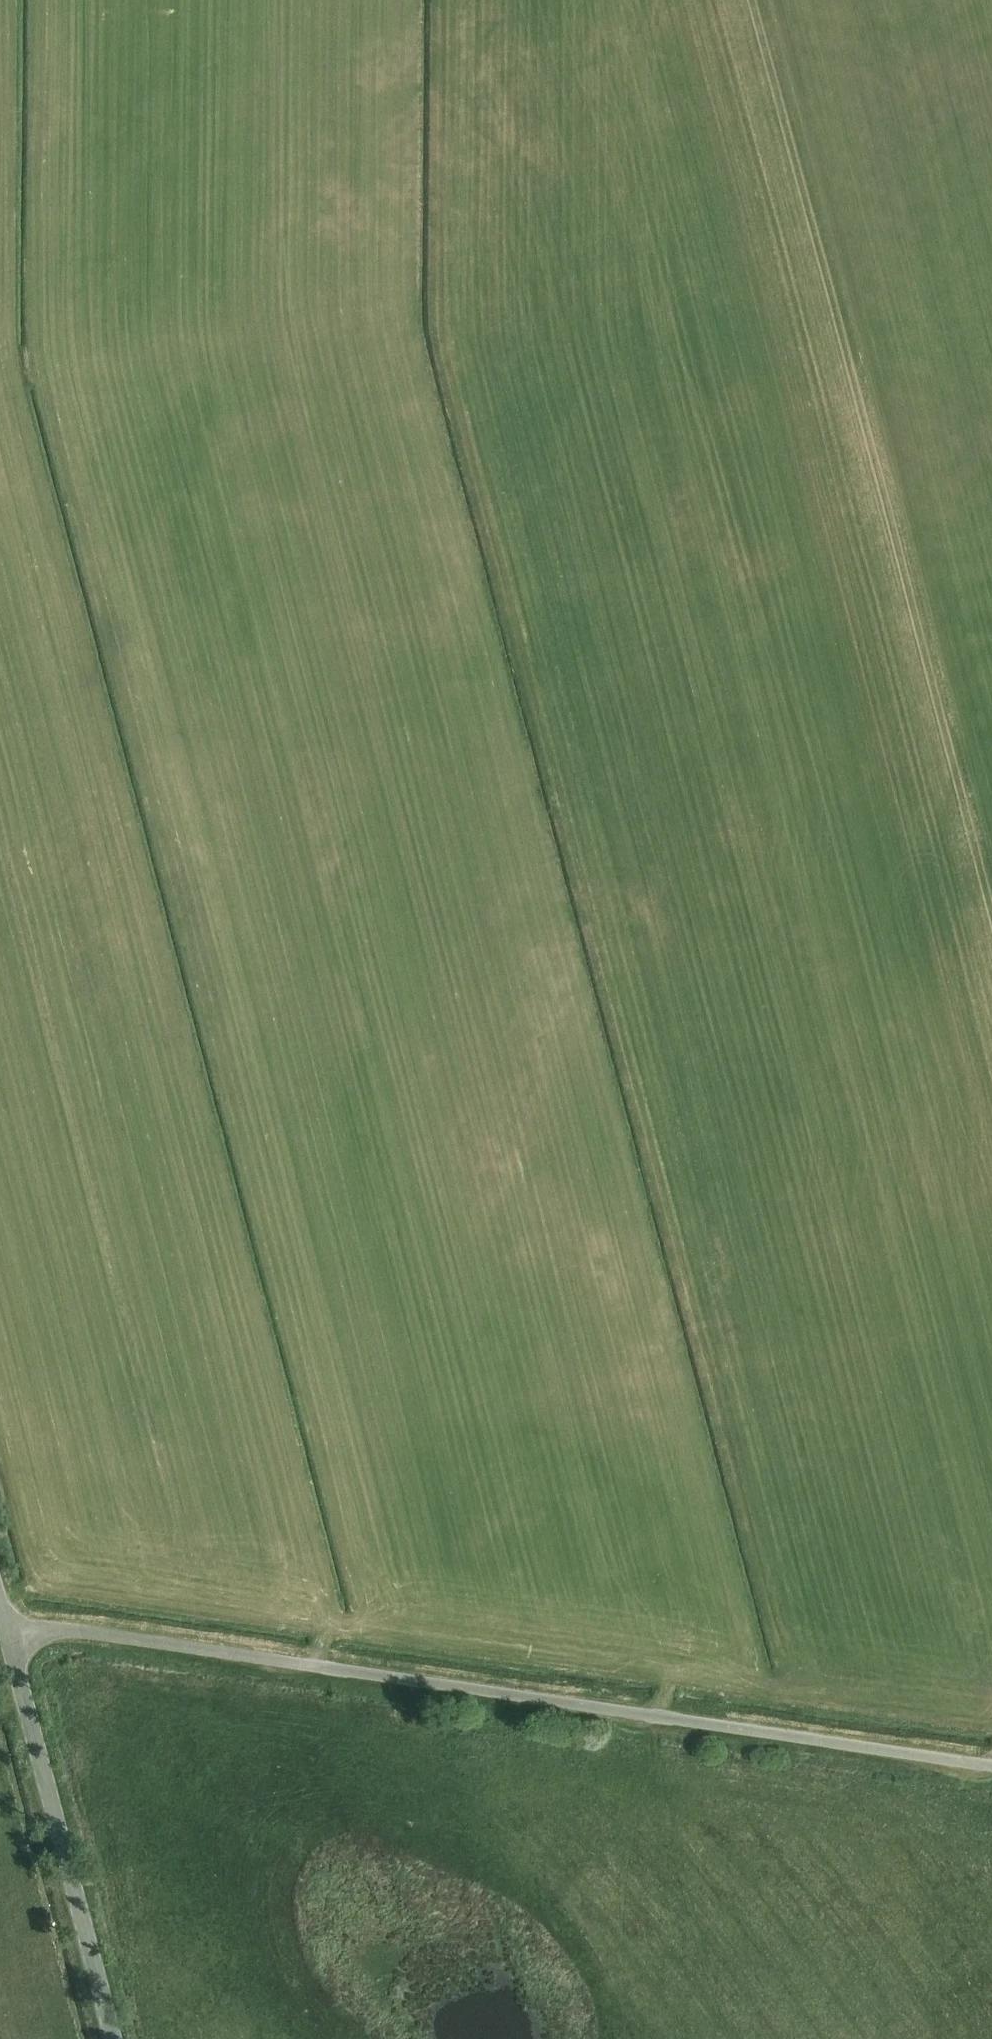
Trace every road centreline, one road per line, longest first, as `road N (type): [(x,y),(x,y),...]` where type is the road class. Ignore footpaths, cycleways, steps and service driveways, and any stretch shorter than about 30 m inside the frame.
road 1 (tertiary): [(113,2038),(0,1610)]

